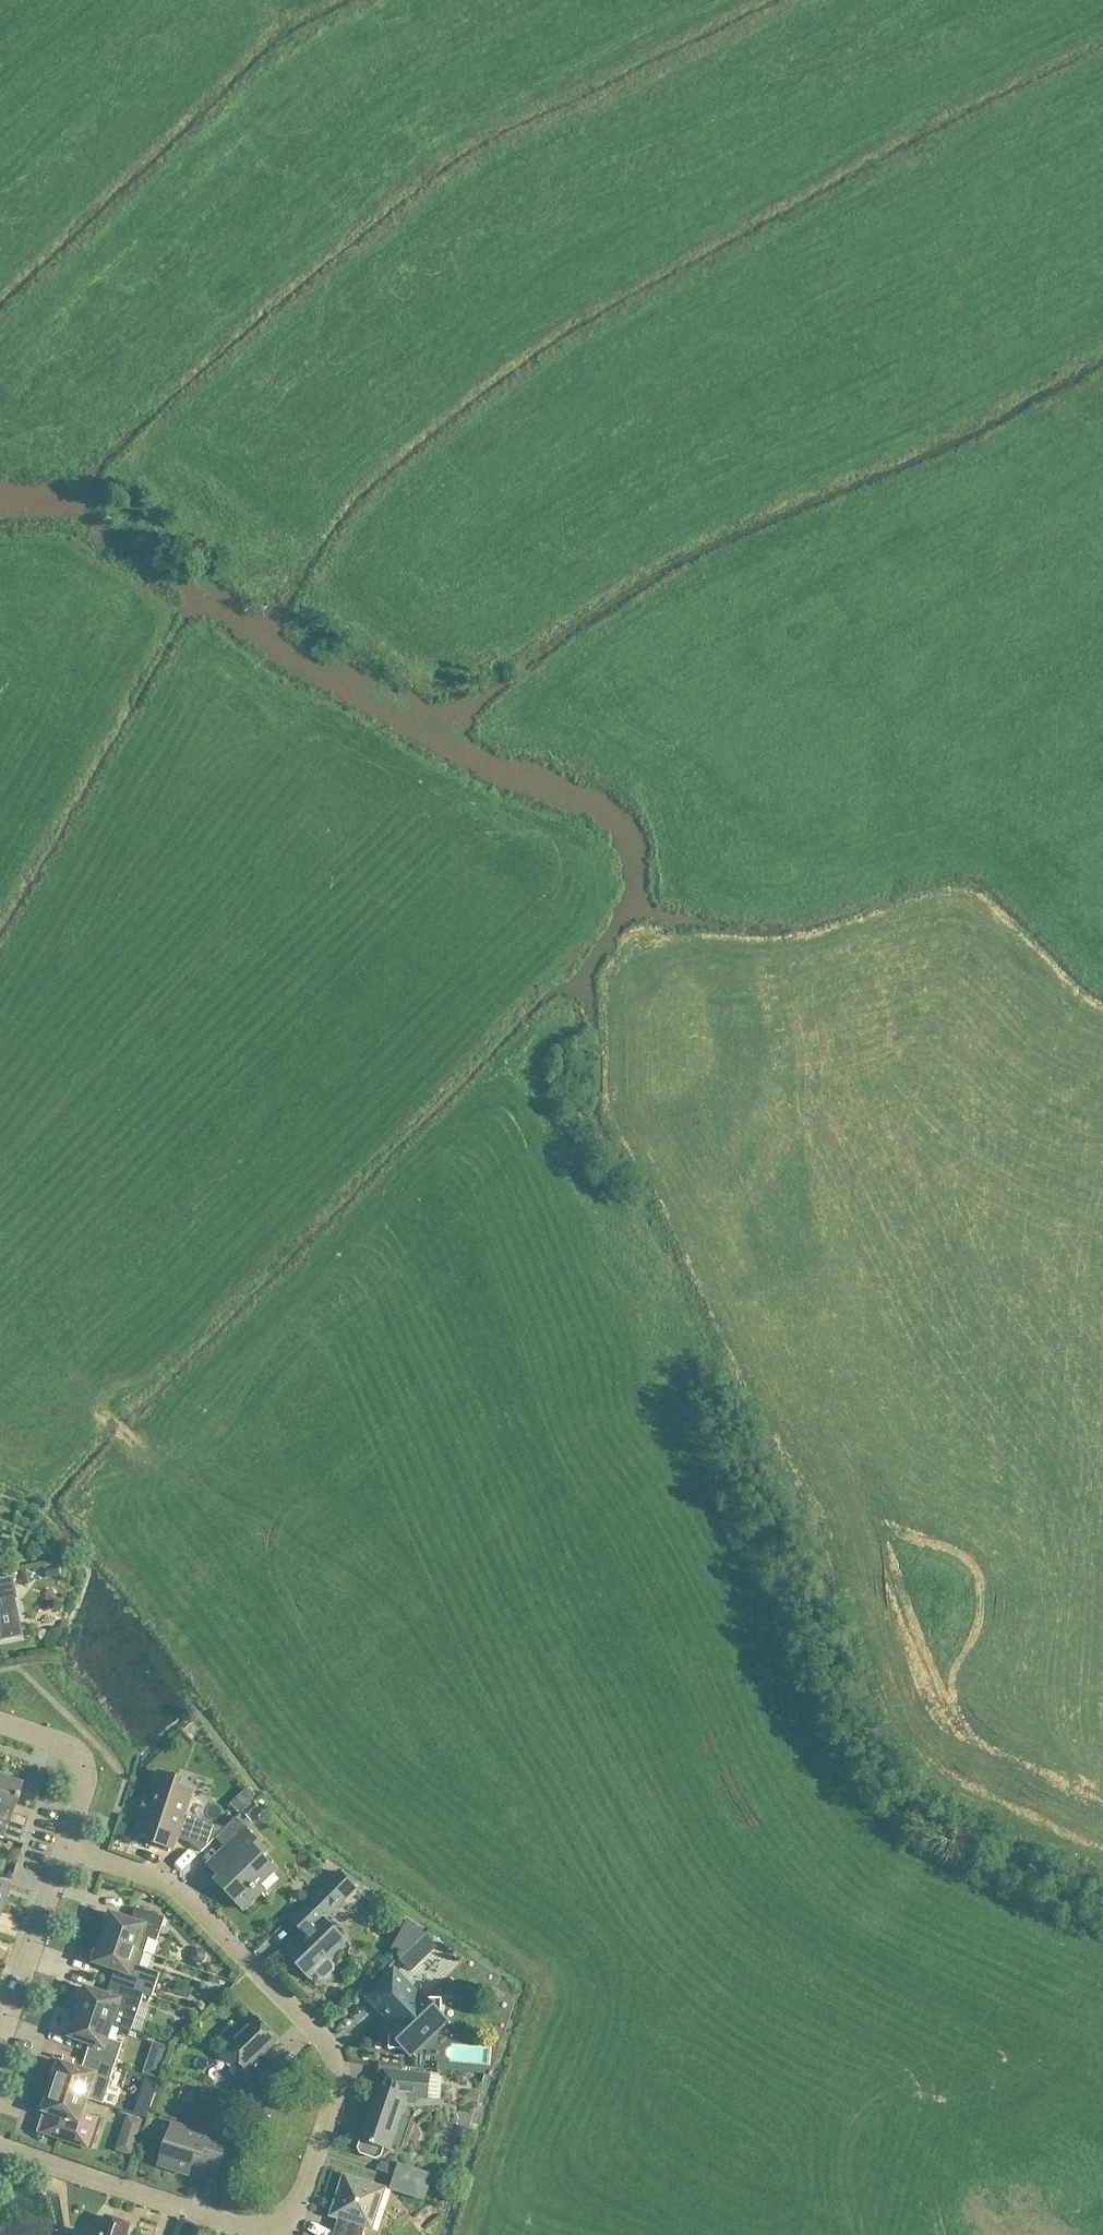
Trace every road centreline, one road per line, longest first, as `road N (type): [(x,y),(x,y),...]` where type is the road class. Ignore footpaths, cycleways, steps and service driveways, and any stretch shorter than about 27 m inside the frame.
road 1 (residential): [(64,1851),(140,1876),(180,1900),(329,2049),(338,2088),(300,2203),(271,2227),(241,2228),(0,2148)]
road 2 (residential): [(0,2041),(64,1851)]
road 3 (residential): [(64,1851),(83,1790),(80,1762),(63,1746),(0,1725)]

